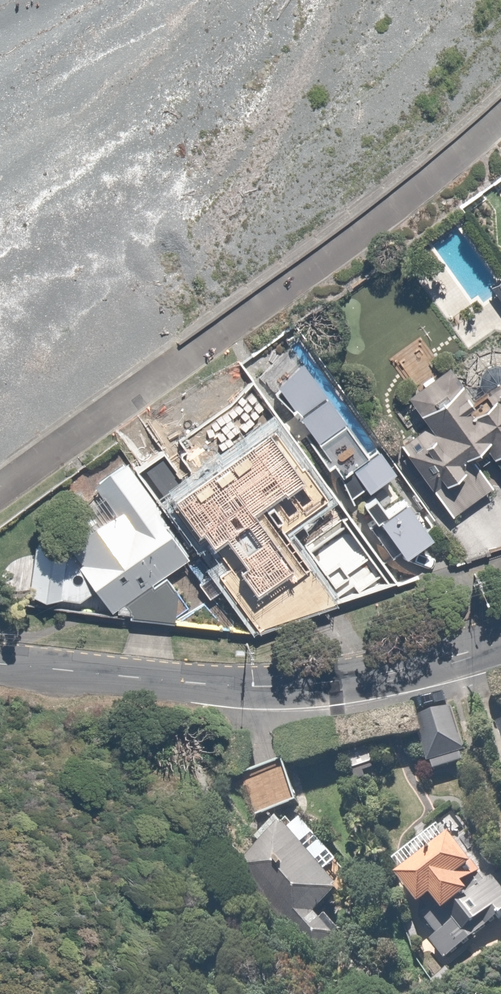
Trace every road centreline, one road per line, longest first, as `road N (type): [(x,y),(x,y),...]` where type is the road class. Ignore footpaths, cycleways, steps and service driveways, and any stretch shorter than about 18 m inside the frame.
road 1 (secondary): [(500,641),(352,681),(275,690),(0,662)]

